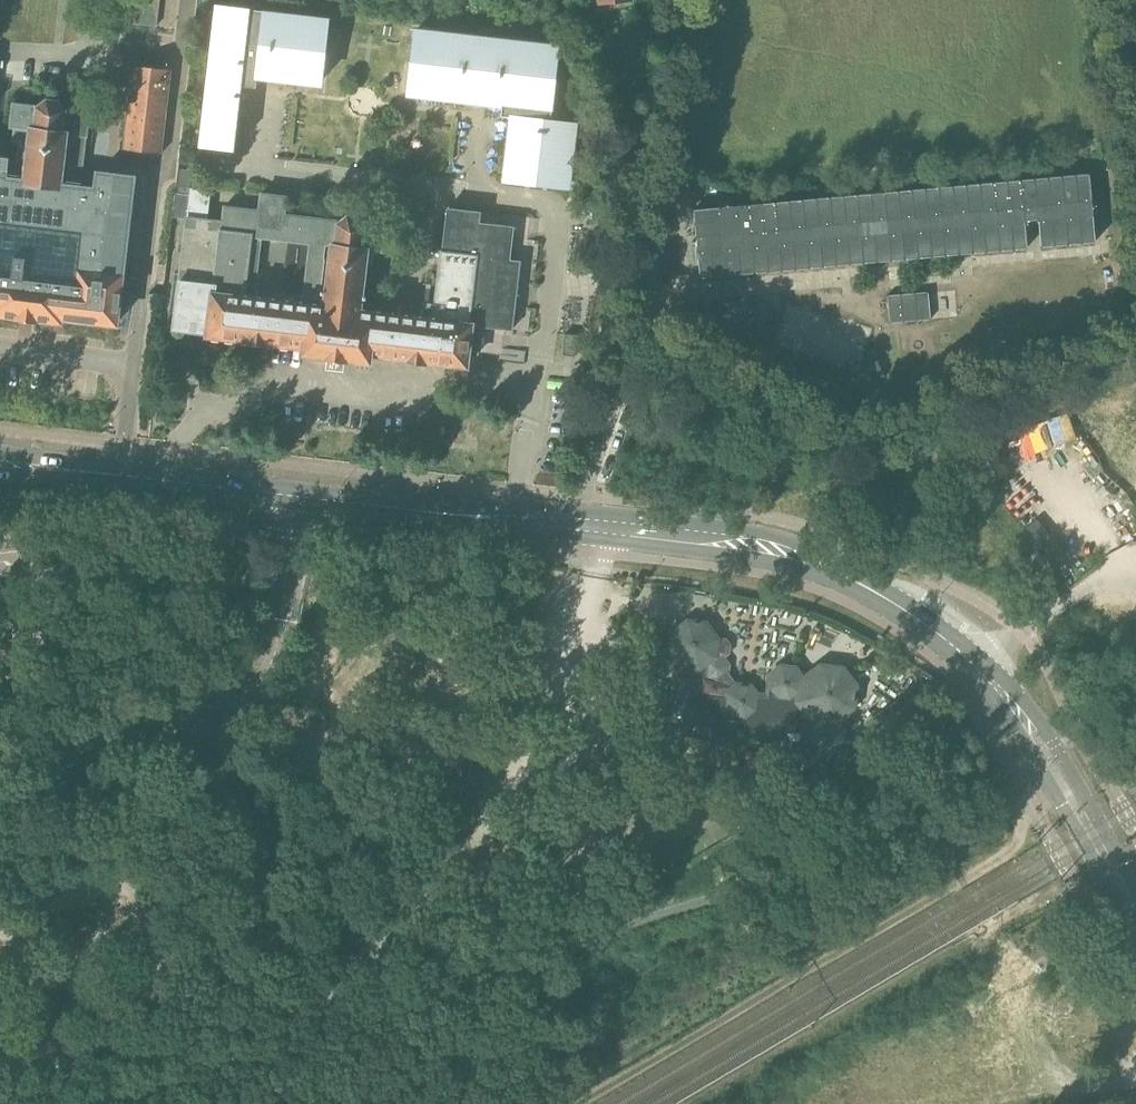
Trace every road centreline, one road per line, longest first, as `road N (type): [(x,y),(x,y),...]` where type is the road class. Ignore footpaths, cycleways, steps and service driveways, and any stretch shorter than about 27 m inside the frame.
road 1 (primary): [(851,579),(749,549),(0,463)]
road 2 (primary): [(851,579),(981,667),(1044,748),(1135,909)]

